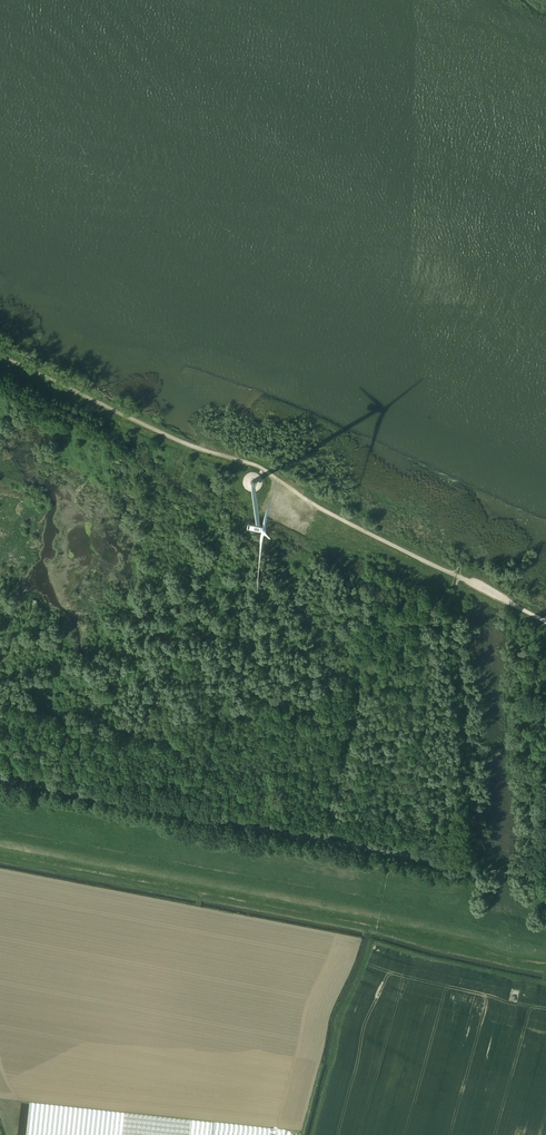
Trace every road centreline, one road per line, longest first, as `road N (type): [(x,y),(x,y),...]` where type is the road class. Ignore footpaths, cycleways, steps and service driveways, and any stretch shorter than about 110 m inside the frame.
road 1 (track): [(545,964),(0,854)]
road 2 (track): [(452,574),(309,503),(254,466),(158,432),(0,356)]

